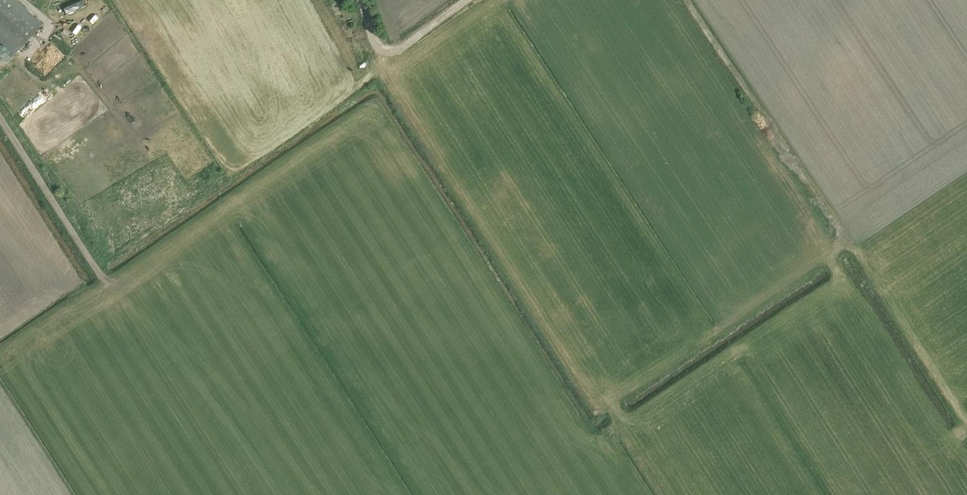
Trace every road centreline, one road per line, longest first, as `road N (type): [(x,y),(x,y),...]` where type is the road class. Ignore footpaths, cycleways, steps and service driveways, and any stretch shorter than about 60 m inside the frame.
road 1 (track): [(0,119),(97,268),(356,90)]

